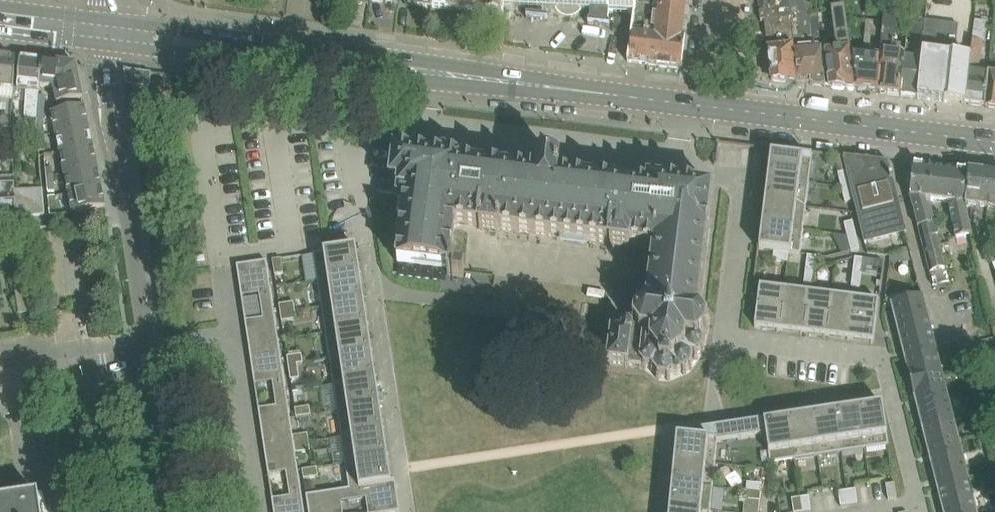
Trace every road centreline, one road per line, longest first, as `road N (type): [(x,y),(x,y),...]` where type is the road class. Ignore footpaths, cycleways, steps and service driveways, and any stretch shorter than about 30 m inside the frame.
road 1 (tertiary): [(696,106),(106,34)]
road 2 (residential): [(157,353),(106,34)]
road 3 (tertiary): [(994,141),(696,106)]
road 4 (residential): [(175,511),(157,353)]
road 5 (residential): [(65,511),(58,488),(24,445),(18,379)]
road 6 (residential): [(18,379),(157,353)]

